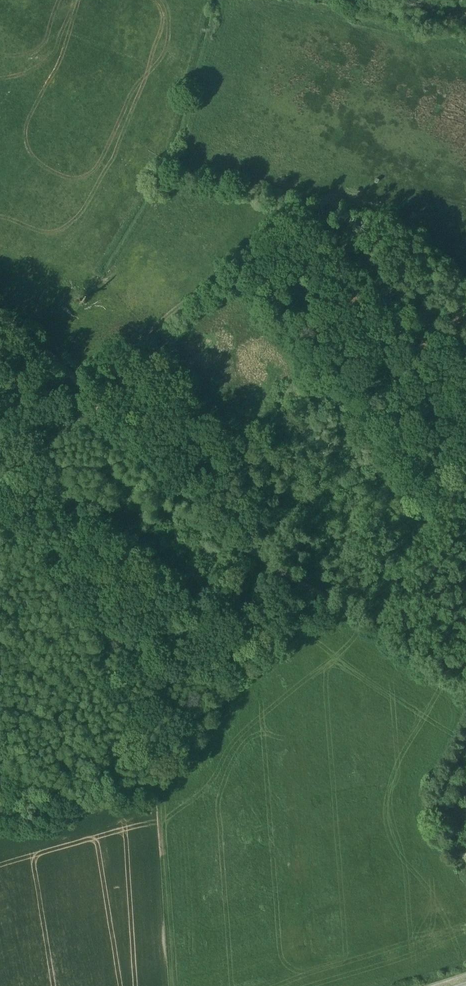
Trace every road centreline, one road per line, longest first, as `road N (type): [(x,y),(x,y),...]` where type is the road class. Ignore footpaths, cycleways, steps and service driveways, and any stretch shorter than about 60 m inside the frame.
road 1 (track): [(0,318),(278,571),(465,697)]
road 2 (track): [(0,489),(67,397),(301,218)]

